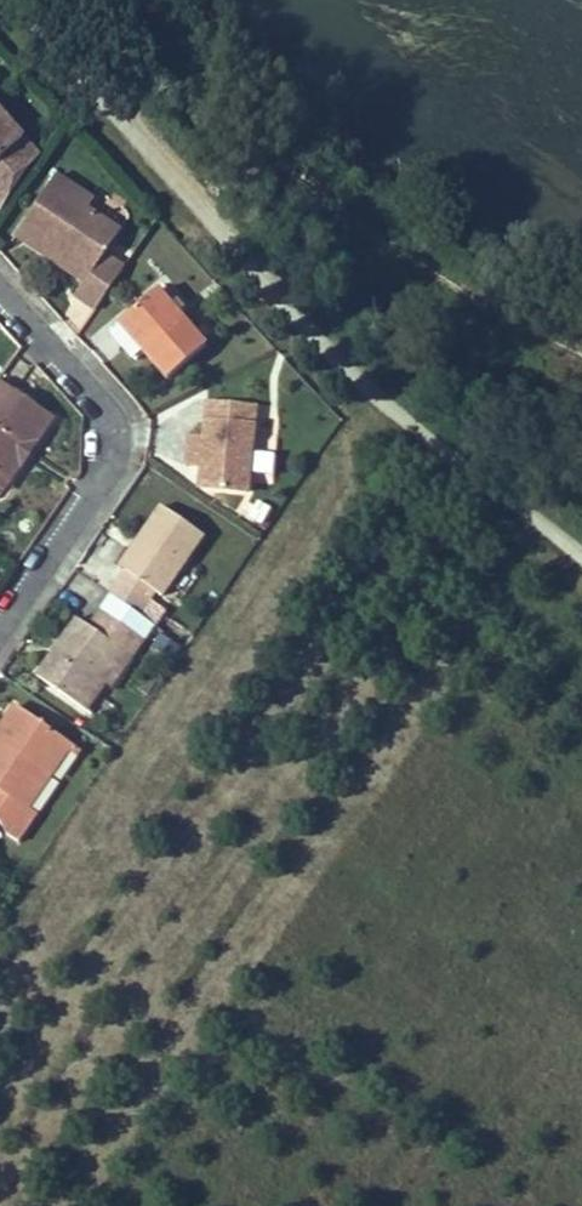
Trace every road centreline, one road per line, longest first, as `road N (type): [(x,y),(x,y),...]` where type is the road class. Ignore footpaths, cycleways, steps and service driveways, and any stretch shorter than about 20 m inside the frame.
road 1 (residential): [(0,623),(113,451),(116,433),(110,415),(0,290)]

